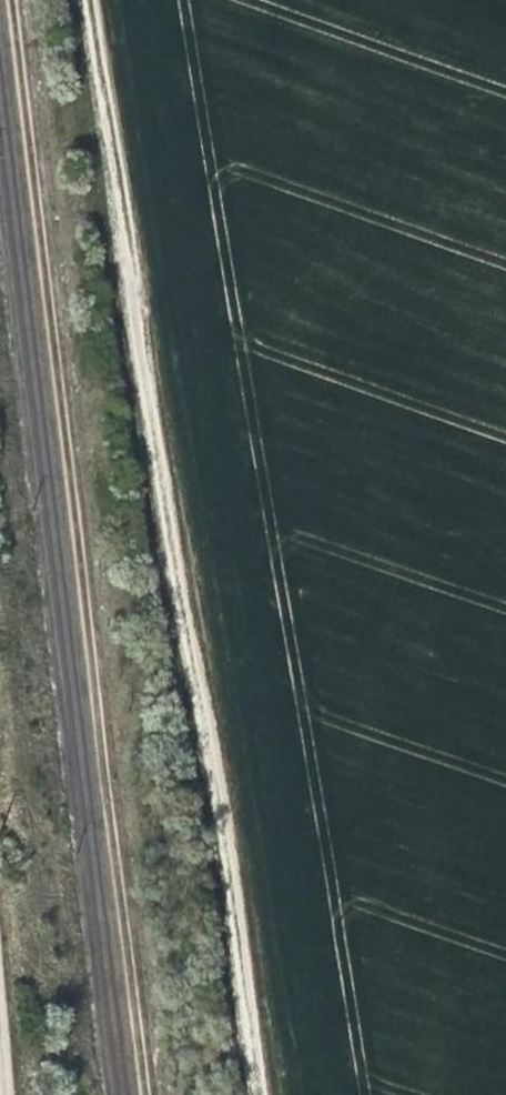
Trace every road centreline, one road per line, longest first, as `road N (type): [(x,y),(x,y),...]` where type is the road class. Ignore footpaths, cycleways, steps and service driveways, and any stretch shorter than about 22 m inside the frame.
road 1 (track): [(266,1094),(90,0)]
road 2 (track): [(11,0),(144,1094)]

